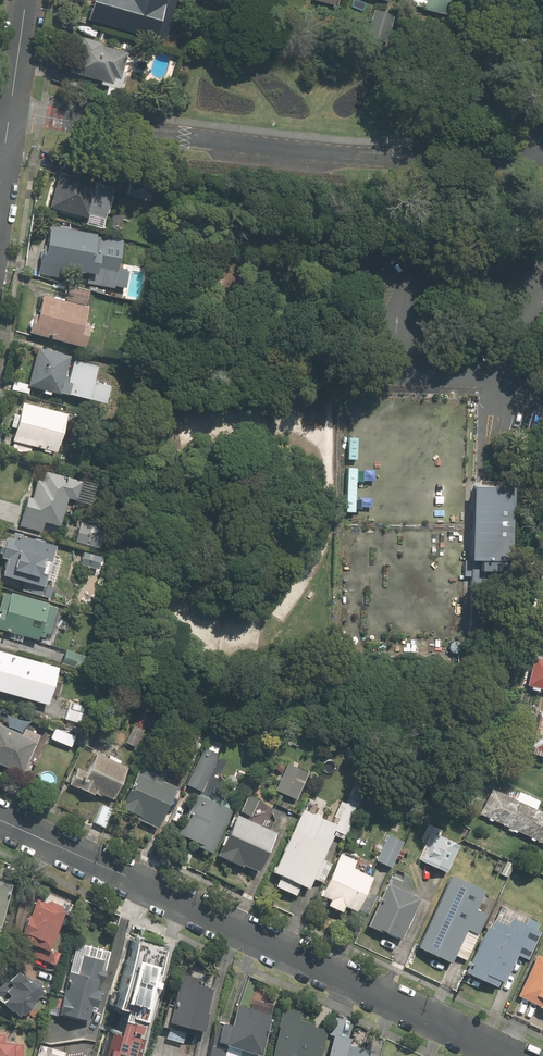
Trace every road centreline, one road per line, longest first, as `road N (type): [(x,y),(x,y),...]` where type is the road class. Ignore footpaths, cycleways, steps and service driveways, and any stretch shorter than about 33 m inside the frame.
road 1 (residential): [(0,818),(511,1055)]
road 2 (residential): [(542,155),(458,156),(6,111)]

